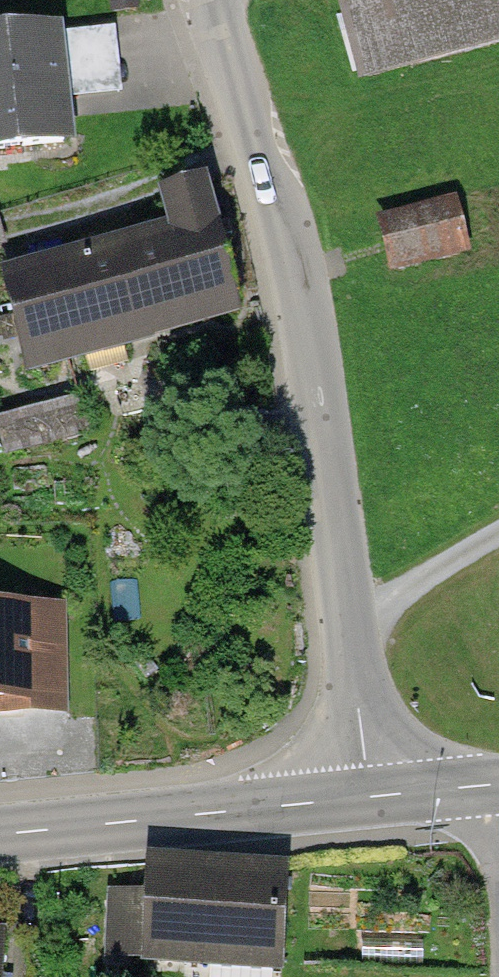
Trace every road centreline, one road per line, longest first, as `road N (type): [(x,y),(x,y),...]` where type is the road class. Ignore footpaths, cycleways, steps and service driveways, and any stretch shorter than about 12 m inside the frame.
road 1 (residential): [(371,796),(316,367),(290,242),(208,0)]
road 2 (tertiary): [(0,834),(371,796)]
road 3 (tertiary): [(371,796),(498,783)]

